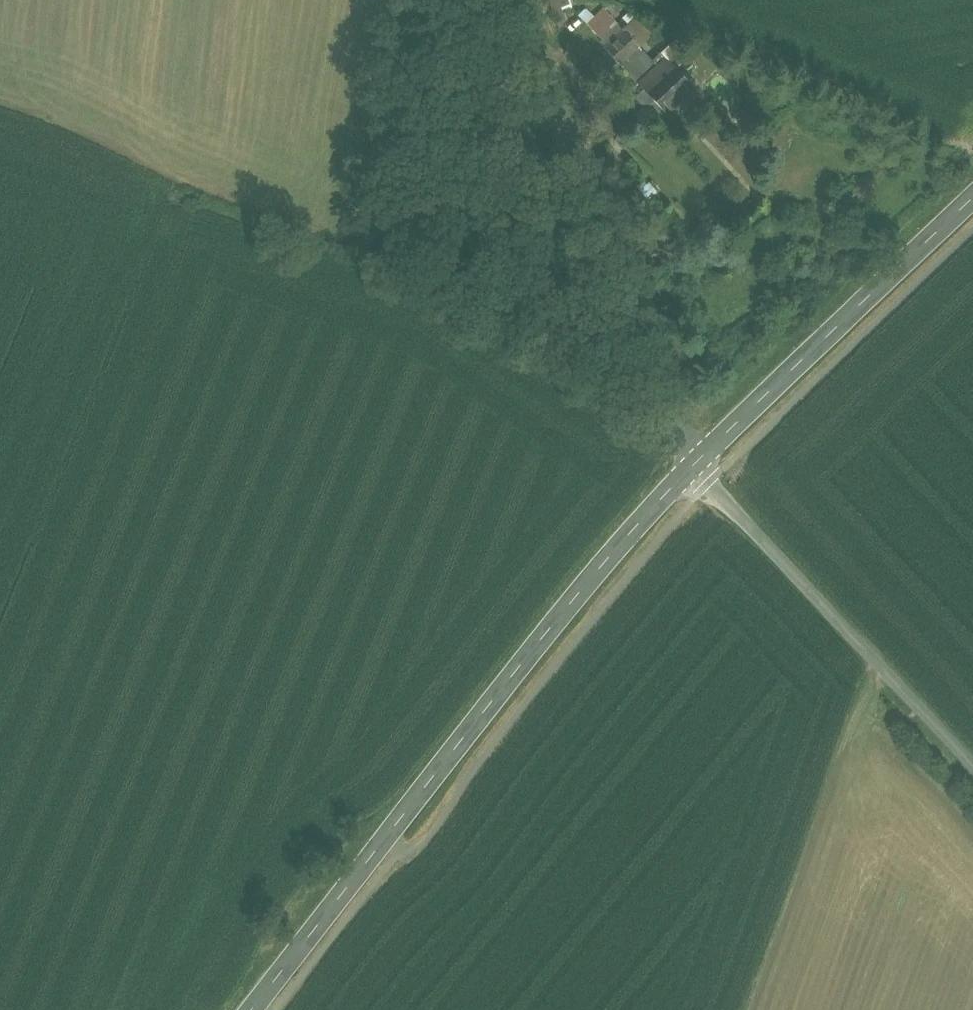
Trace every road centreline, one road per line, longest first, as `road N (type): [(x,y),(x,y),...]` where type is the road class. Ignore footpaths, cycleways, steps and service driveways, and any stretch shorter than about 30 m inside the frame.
road 1 (tertiary): [(701,455),(246,1009)]
road 2 (unclassified): [(537,0),(701,455)]
road 3 (unclassified): [(701,455),(707,484),(972,761)]
road 4 (tertiary): [(972,194),(701,455)]

